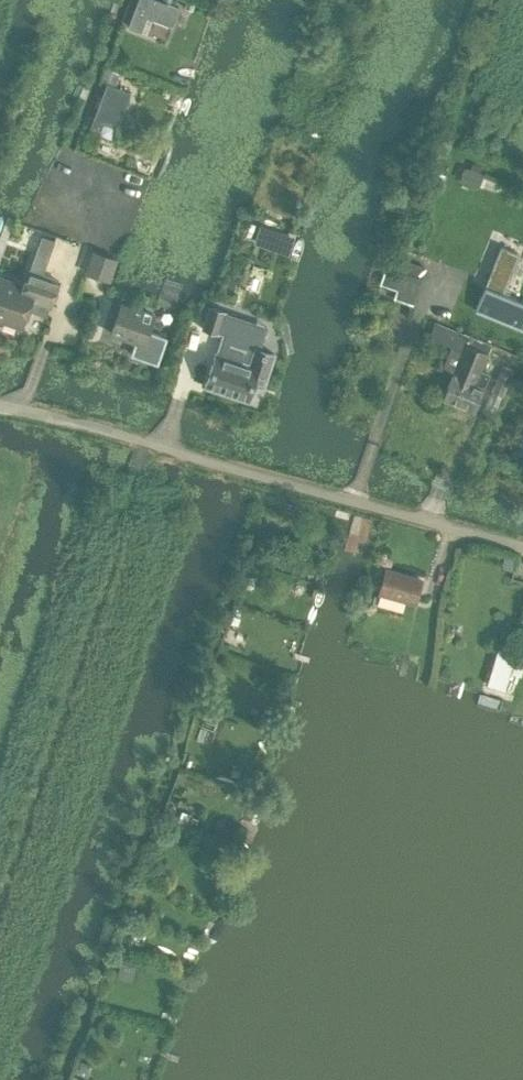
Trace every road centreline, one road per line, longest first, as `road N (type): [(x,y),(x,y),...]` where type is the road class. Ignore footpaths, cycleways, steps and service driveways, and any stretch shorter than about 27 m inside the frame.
road 1 (unclassified): [(522,545),(0,408)]

